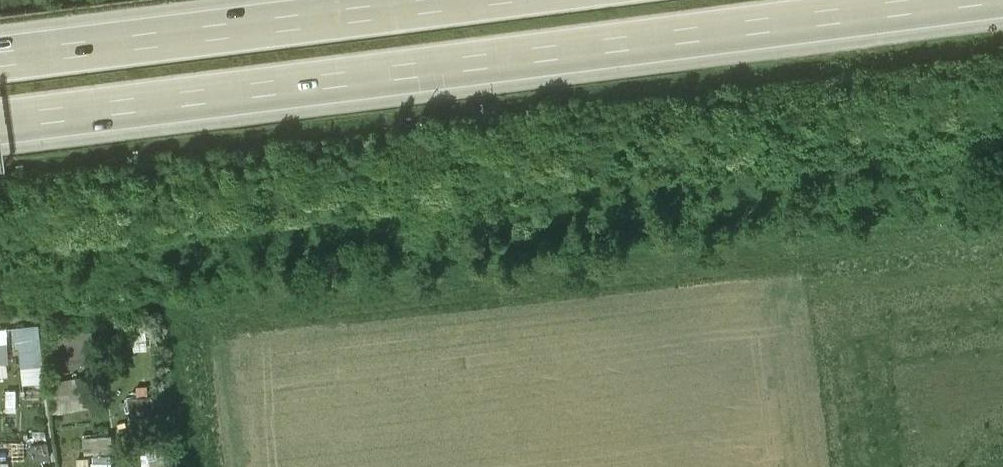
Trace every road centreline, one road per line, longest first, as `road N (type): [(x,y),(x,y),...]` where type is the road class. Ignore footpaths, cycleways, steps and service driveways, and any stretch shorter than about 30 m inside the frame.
road 1 (motorway): [(0,118),(933,0)]
road 2 (motorway): [(435,0),(0,54)]

